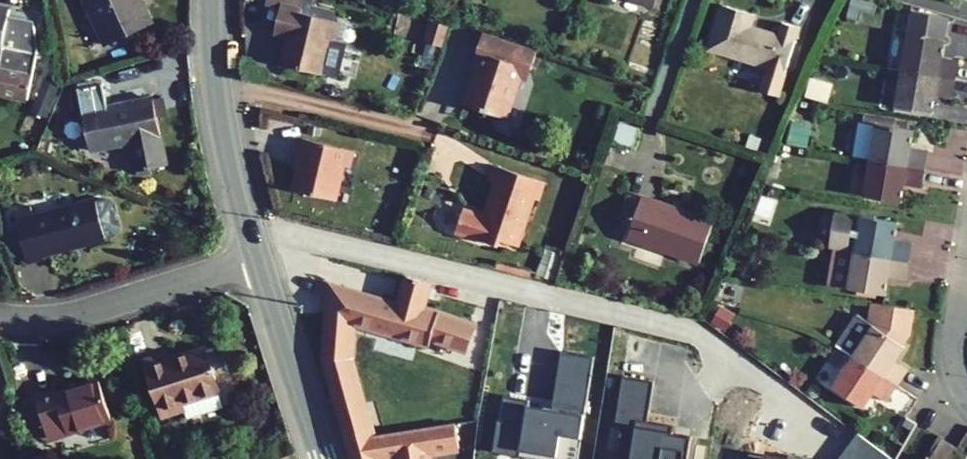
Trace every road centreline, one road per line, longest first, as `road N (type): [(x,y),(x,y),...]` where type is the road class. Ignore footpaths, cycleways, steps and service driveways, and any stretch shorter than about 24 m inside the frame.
road 1 (residential): [(255,258),(73,313),(0,315)]
road 2 (tertiary): [(212,0),(220,112),(255,258)]
road 3 (tertiary): [(255,258),(323,458)]
road 4 (residential): [(966,271),(954,350),(966,393)]

